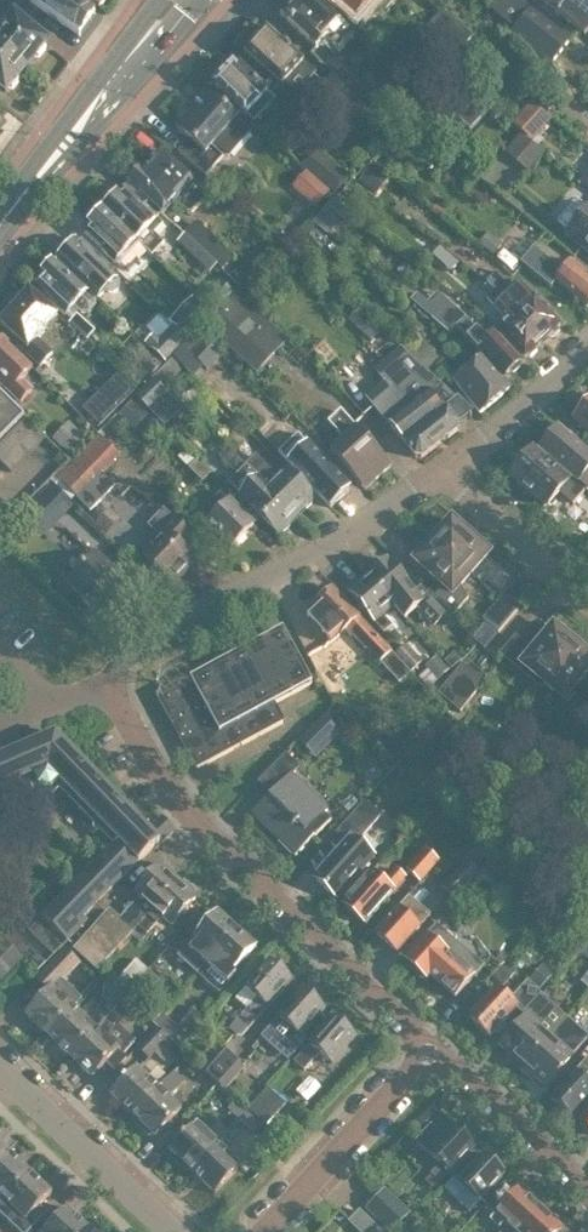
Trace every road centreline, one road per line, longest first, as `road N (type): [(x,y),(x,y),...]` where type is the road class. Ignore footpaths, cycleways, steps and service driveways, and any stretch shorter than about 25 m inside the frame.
road 1 (residential): [(426,1044),(162,780),(102,682)]
road 2 (residential): [(442,477),(291,571),(132,649),(102,682)]
road 3 (primary): [(0,222),(172,0)]
road 4 (residential): [(260,1231),(426,1044)]
road 5 (residential): [(176,1231),(0,1064)]
road 6 (residential): [(587,1186),(426,1044)]
road 7 (residential): [(442,477),(587,620)]
road 8 (residential): [(587,345),(556,386),(442,477)]

